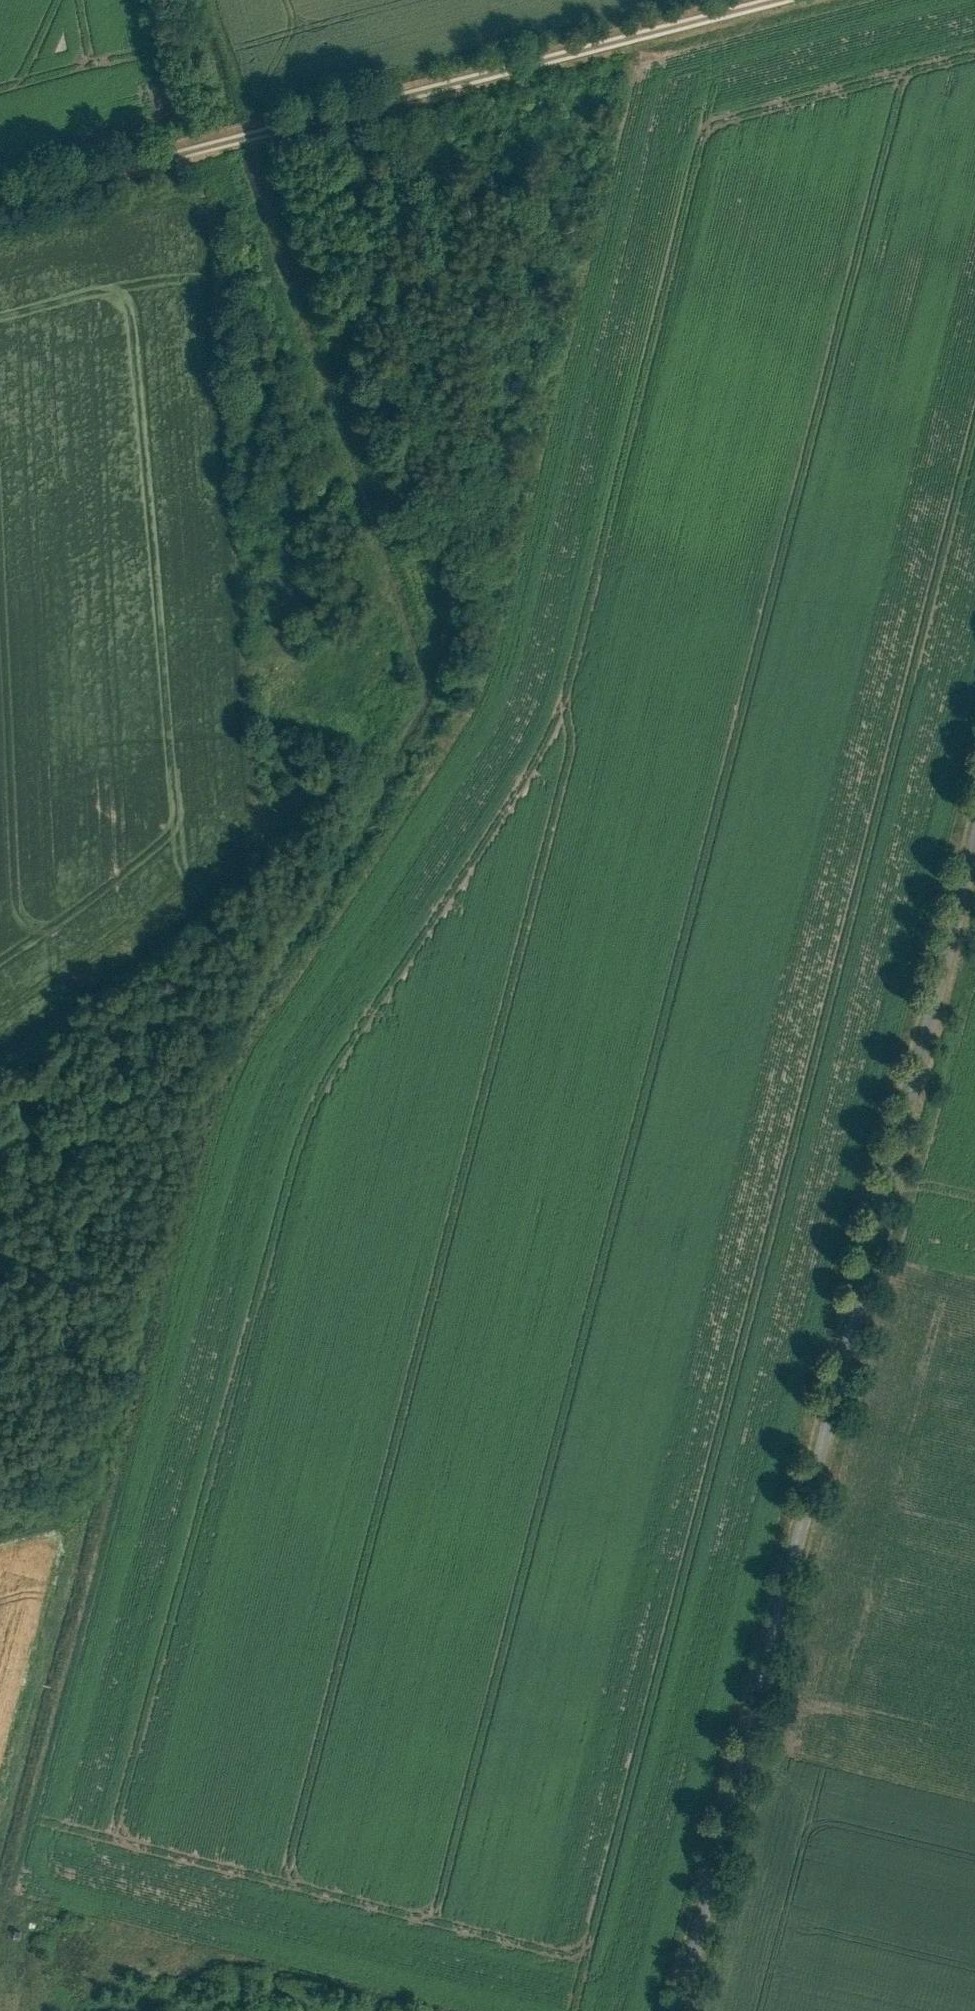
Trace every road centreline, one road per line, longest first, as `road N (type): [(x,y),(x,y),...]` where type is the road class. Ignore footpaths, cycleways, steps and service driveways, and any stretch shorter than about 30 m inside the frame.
road 1 (unclassified): [(678,2010),(974,845)]
road 2 (unclassified): [(0,201),(774,0)]

